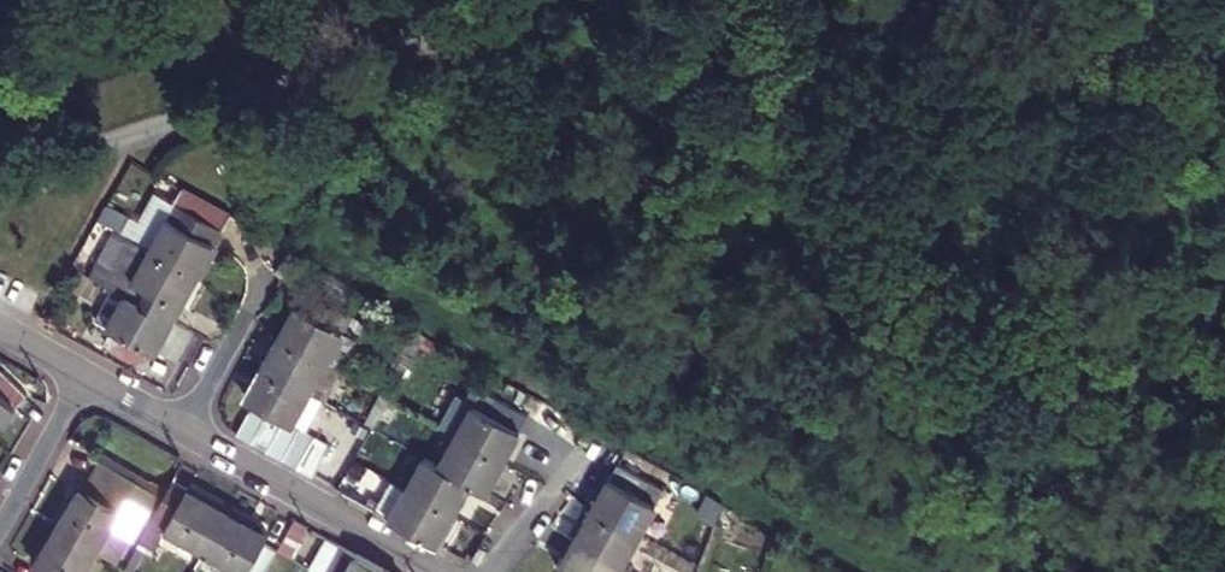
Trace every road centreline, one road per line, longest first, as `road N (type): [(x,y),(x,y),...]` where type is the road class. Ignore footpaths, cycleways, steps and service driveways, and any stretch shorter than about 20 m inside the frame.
road 1 (residential): [(0,180),(494,0)]
road 2 (residential): [(184,429),(439,571)]
road 3 (residential): [(86,375),(0,529)]
road 4 (residential): [(184,429),(268,276)]
road 5 (residential): [(491,571),(577,465)]

